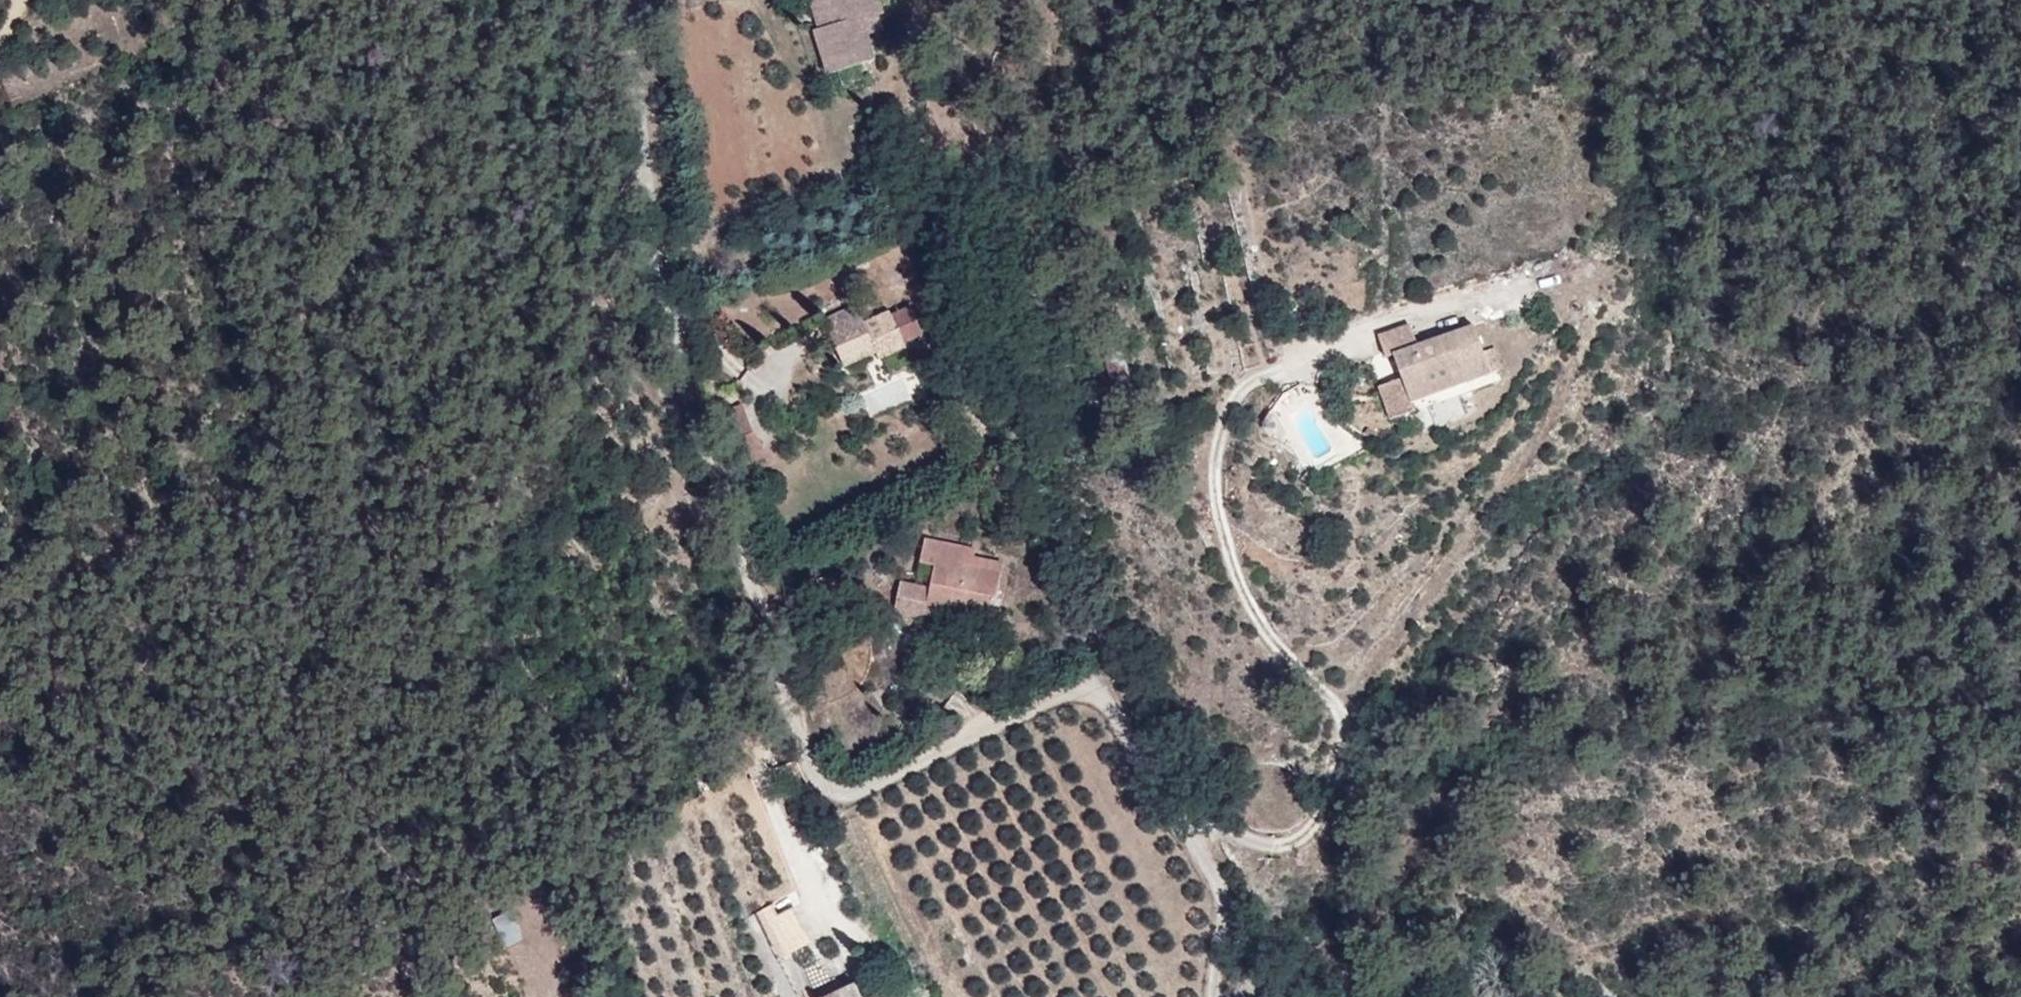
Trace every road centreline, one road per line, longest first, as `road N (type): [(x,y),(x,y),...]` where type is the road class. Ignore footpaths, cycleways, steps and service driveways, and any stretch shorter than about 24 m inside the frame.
road 1 (unclassified): [(606,0),(639,61),(649,262),(679,401),(819,786),(851,791),(878,783),(1061,695),(1096,696),(1115,712),(1223,896),(1215,996)]

